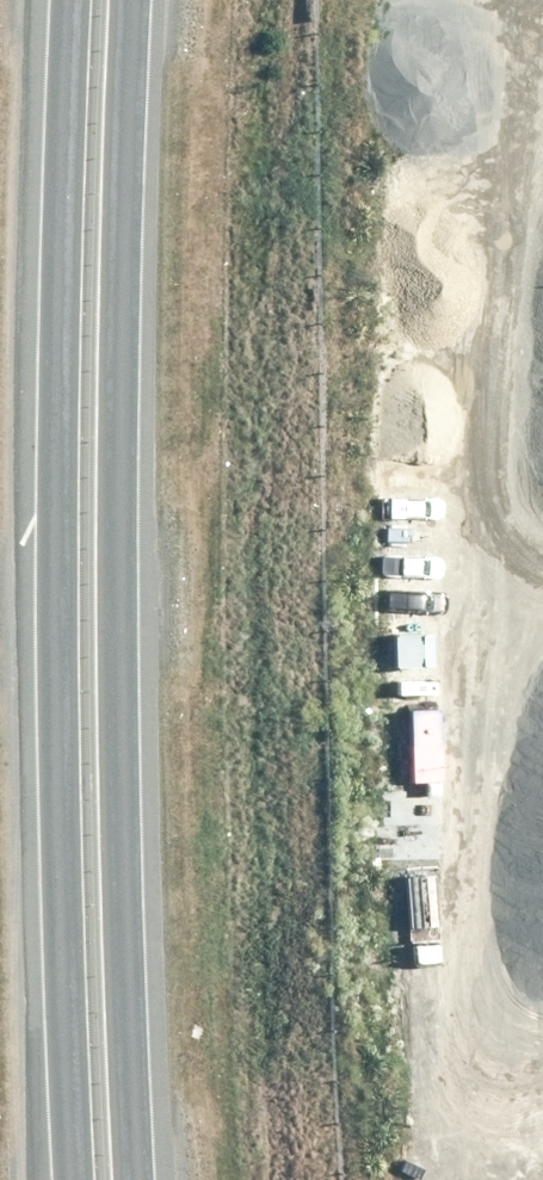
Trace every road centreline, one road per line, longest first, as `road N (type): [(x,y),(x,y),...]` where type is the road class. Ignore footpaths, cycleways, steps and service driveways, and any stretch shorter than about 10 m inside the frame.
road 1 (trunk): [(140,0),(123,284),(126,1051),(137,1179)]
road 2 (trunk): [(61,1179),(58,312),(73,0)]

